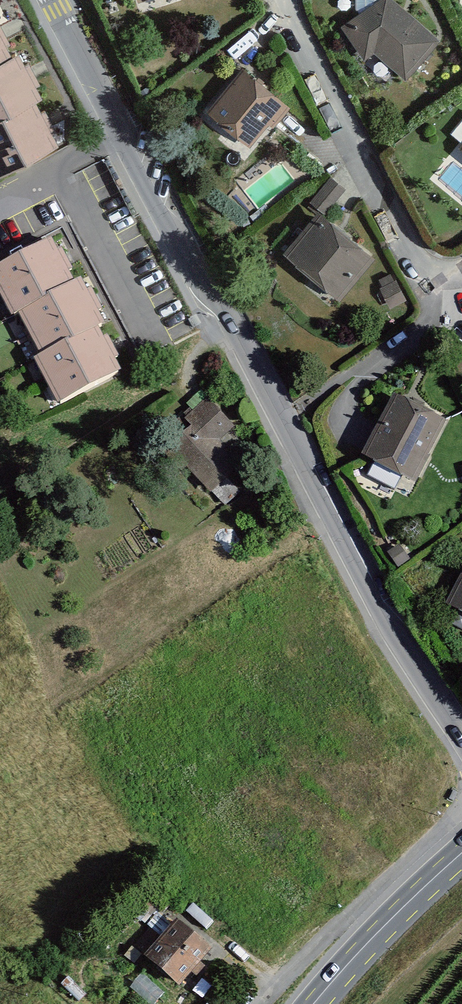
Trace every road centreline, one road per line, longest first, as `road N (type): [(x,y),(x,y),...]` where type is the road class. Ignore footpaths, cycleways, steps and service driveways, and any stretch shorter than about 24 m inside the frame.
road 1 (residential): [(461,734),(378,609),(240,331),(198,281),(52,0)]
road 2 (residential): [(461,277),(427,273),(285,0)]
road 3 (secondary): [(461,859),(353,965),(325,1003)]

